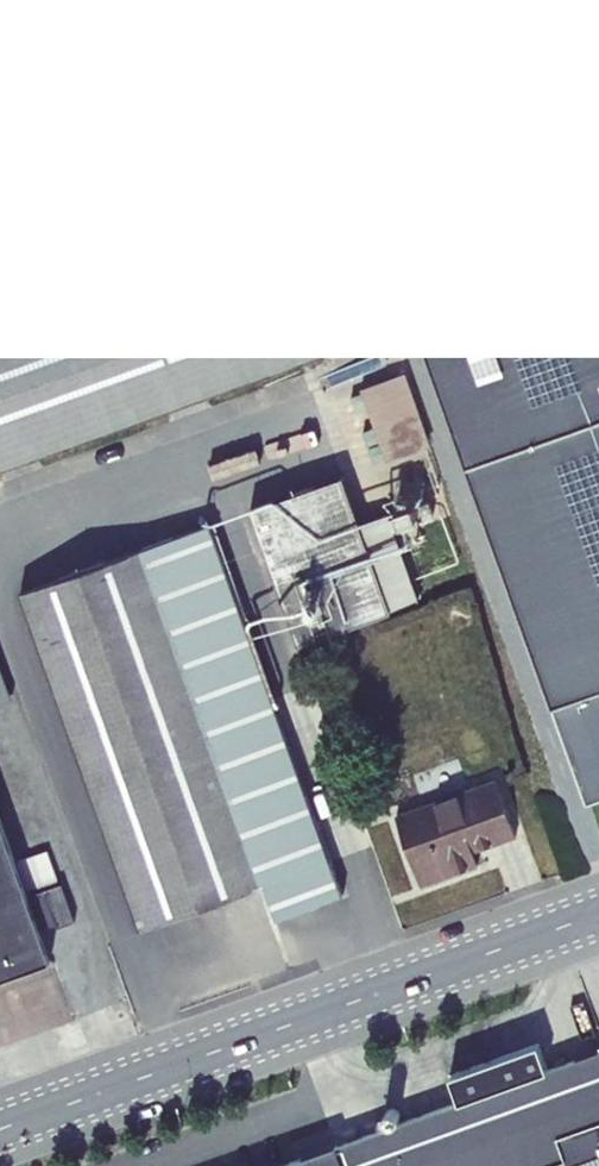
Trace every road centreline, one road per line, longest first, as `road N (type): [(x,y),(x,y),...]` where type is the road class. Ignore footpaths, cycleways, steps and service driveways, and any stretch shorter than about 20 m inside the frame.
road 1 (unclassified): [(598,906),(0,1122)]

